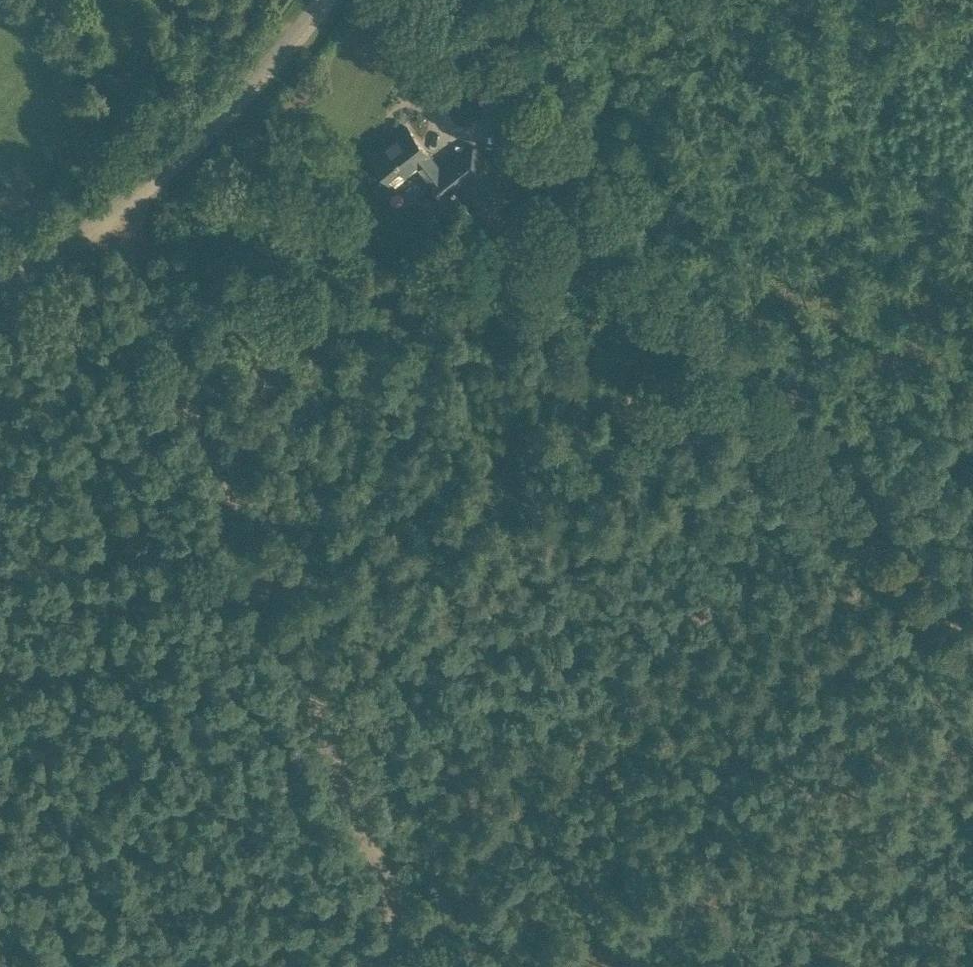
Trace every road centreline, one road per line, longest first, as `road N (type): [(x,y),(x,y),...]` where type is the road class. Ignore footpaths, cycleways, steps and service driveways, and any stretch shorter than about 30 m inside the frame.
road 1 (track): [(116,212),(286,597),(436,966)]
road 2 (unclassified): [(0,288),(149,188),(334,0)]

